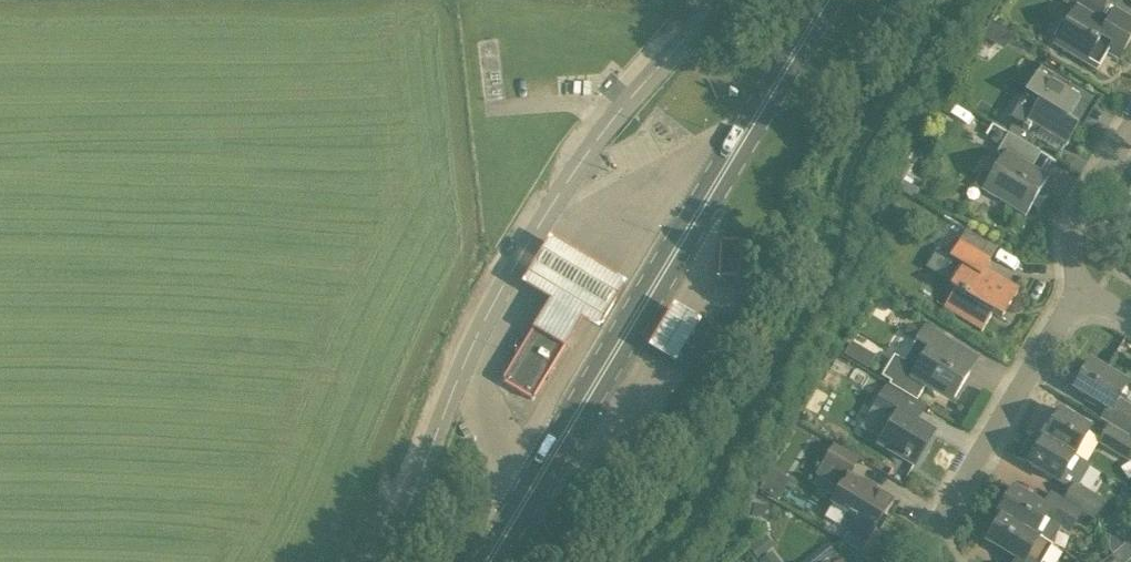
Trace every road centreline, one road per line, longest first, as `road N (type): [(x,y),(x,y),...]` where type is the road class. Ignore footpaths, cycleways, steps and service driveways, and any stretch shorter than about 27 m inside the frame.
road 1 (unclassified): [(381,561),(457,381),(540,222),(716,0)]
road 2 (primary): [(488,561),(826,0)]
road 3 (residential): [(936,561),(937,525),(1080,289)]
road 4 (residential): [(1080,289),(1072,224),(1130,125)]

